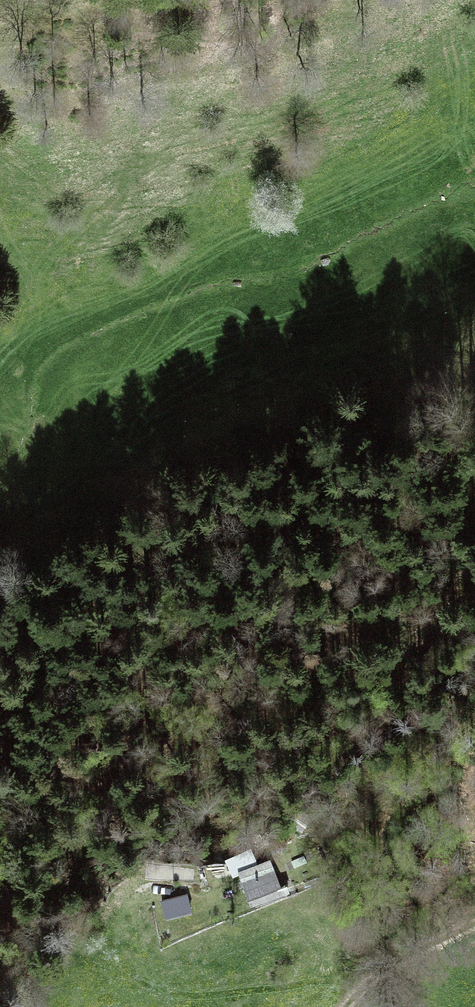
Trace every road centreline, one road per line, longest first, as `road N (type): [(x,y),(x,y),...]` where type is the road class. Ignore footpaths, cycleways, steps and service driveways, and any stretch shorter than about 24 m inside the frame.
road 1 (track): [(0,706),(74,613),(179,425),(244,363),(283,302),(267,268),(194,272),(112,292),(0,369)]
road 2 (track): [(0,99),(34,102),(294,40),(341,0)]
road 3 (track): [(474,915),(415,932),(342,1006)]

